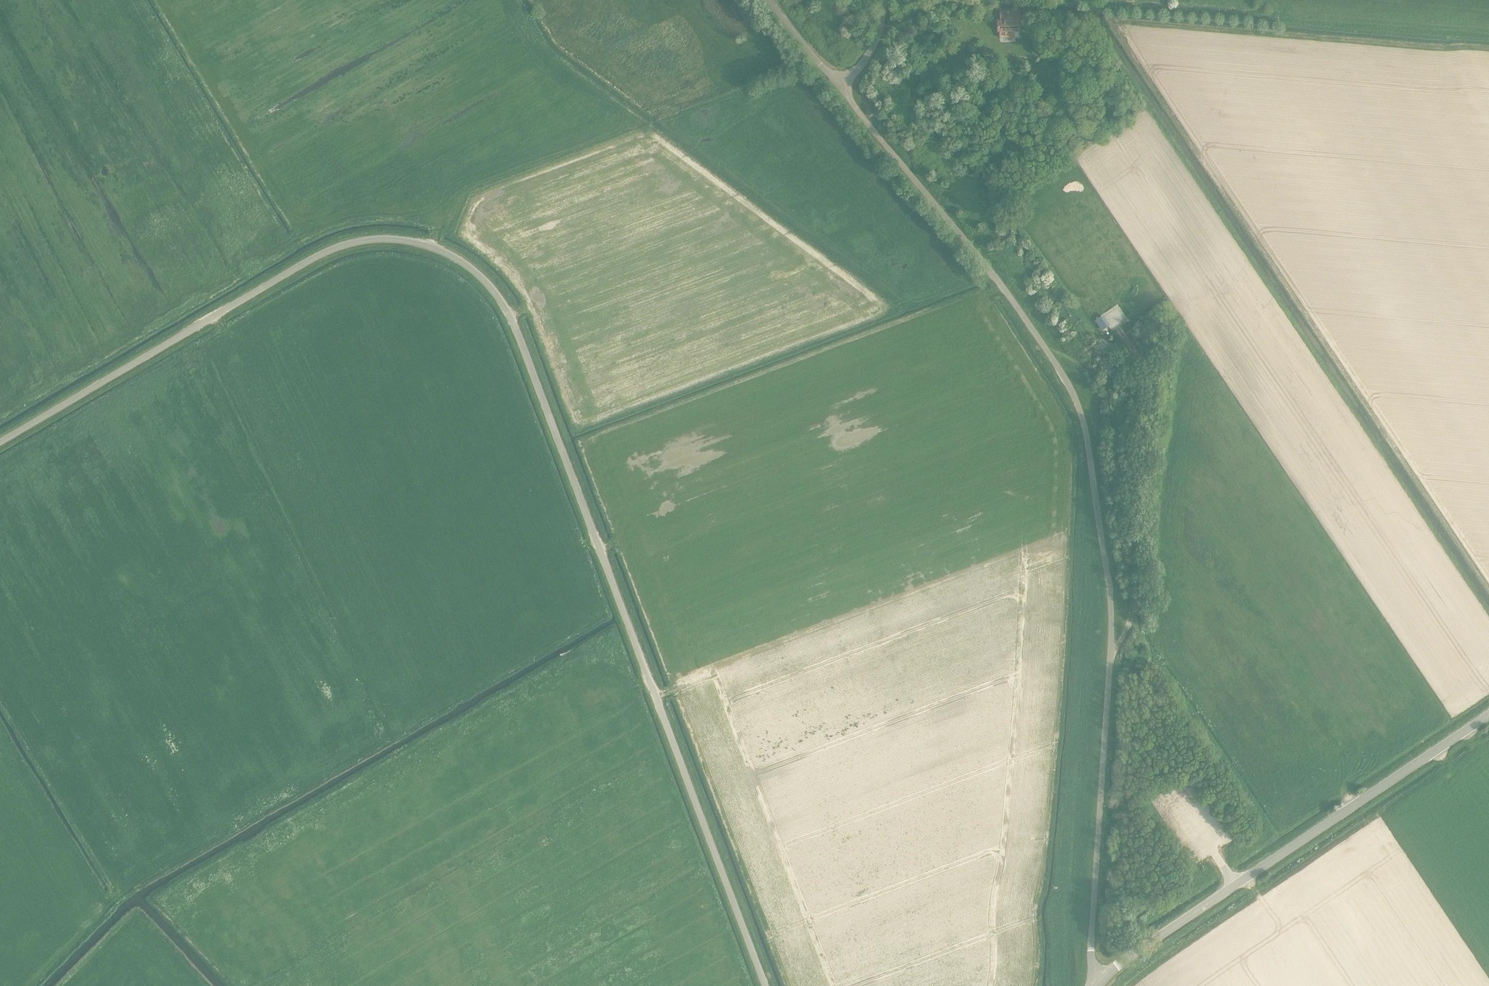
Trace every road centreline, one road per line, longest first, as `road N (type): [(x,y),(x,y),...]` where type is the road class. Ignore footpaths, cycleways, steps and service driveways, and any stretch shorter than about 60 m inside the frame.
road 1 (unclassified): [(0,442),(331,256),(400,243),(457,258),(498,292),(523,348),(766,985)]
road 2 (unclassified): [(1100,979),(1091,954),(1111,632),(1085,422),(1031,329),(844,84)]
road 3 (unclassified): [(1100,979),(1488,713)]
road 4 (track): [(1072,0),(1282,19)]

